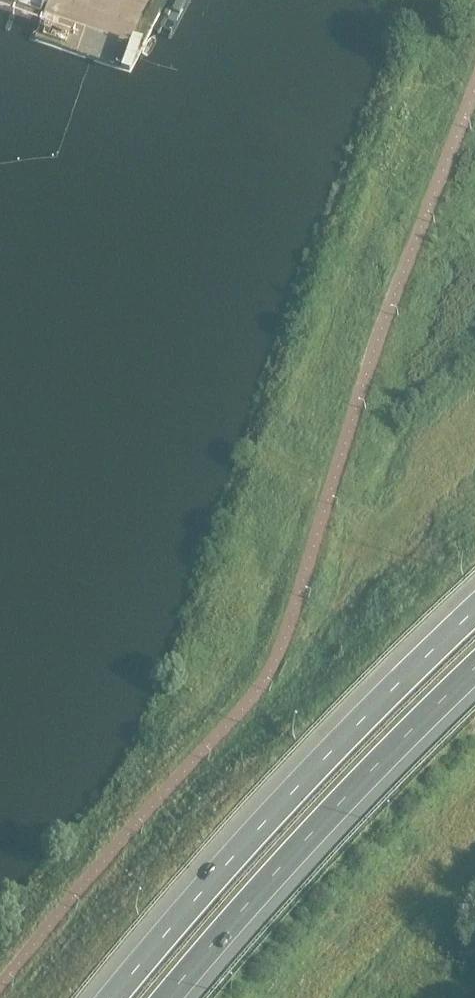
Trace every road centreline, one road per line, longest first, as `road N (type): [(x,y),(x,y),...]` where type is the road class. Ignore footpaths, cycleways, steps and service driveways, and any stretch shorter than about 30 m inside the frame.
road 1 (motorway): [(474,610),(299,783),(111,997)]
road 2 (motorway): [(166,997),(304,840),(474,667)]

